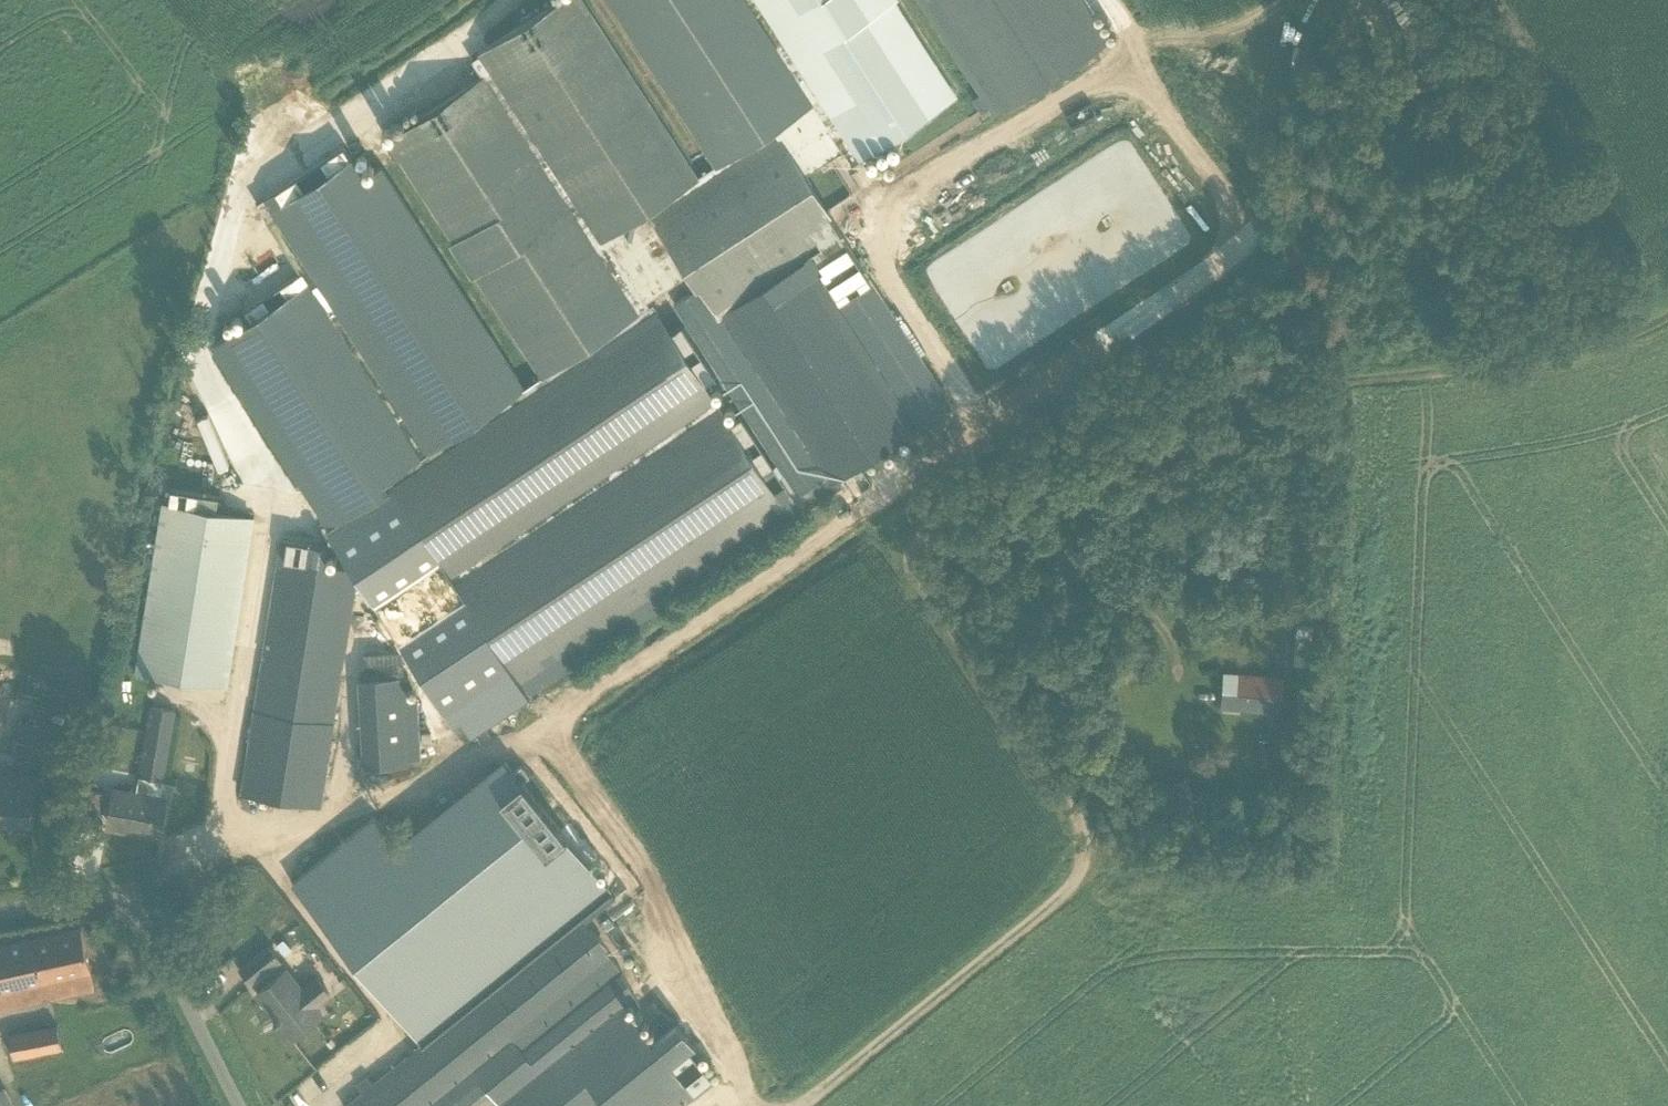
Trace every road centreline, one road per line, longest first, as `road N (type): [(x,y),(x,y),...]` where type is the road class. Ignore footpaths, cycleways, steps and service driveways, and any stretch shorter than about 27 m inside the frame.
road 1 (unclassified): [(124,893),(530,737),(913,474)]
road 2 (track): [(1667,307),(1572,345),(1344,387),(1001,491),(850,520)]
road 3 (track): [(913,474),(1228,256),(1232,202),(1212,164),(1145,84),(1130,41),(1261,0)]
road 4 (track): [(800,1105),(1082,874),(1087,832),(909,564),(922,536)]
road 5 (track): [(871,515),(1013,584),(1038,588),(1083,575),(1177,631),(1257,636)]
road 6 (unclassified): [(239,1105),(124,893)]
road 7 (unclassified): [(0,912),(124,893)]

